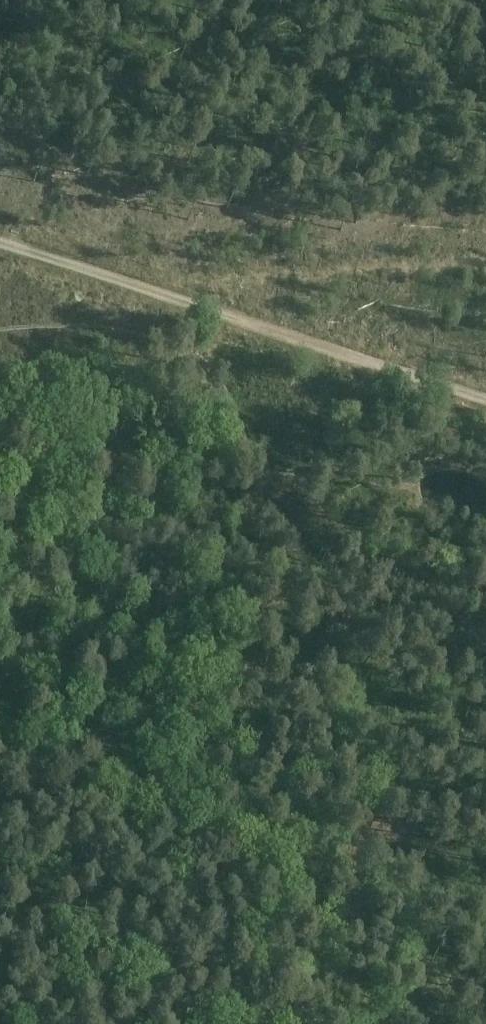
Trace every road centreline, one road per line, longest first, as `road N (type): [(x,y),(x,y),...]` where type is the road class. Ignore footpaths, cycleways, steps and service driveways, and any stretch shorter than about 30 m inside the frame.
road 1 (track): [(485,398),(0,243)]

